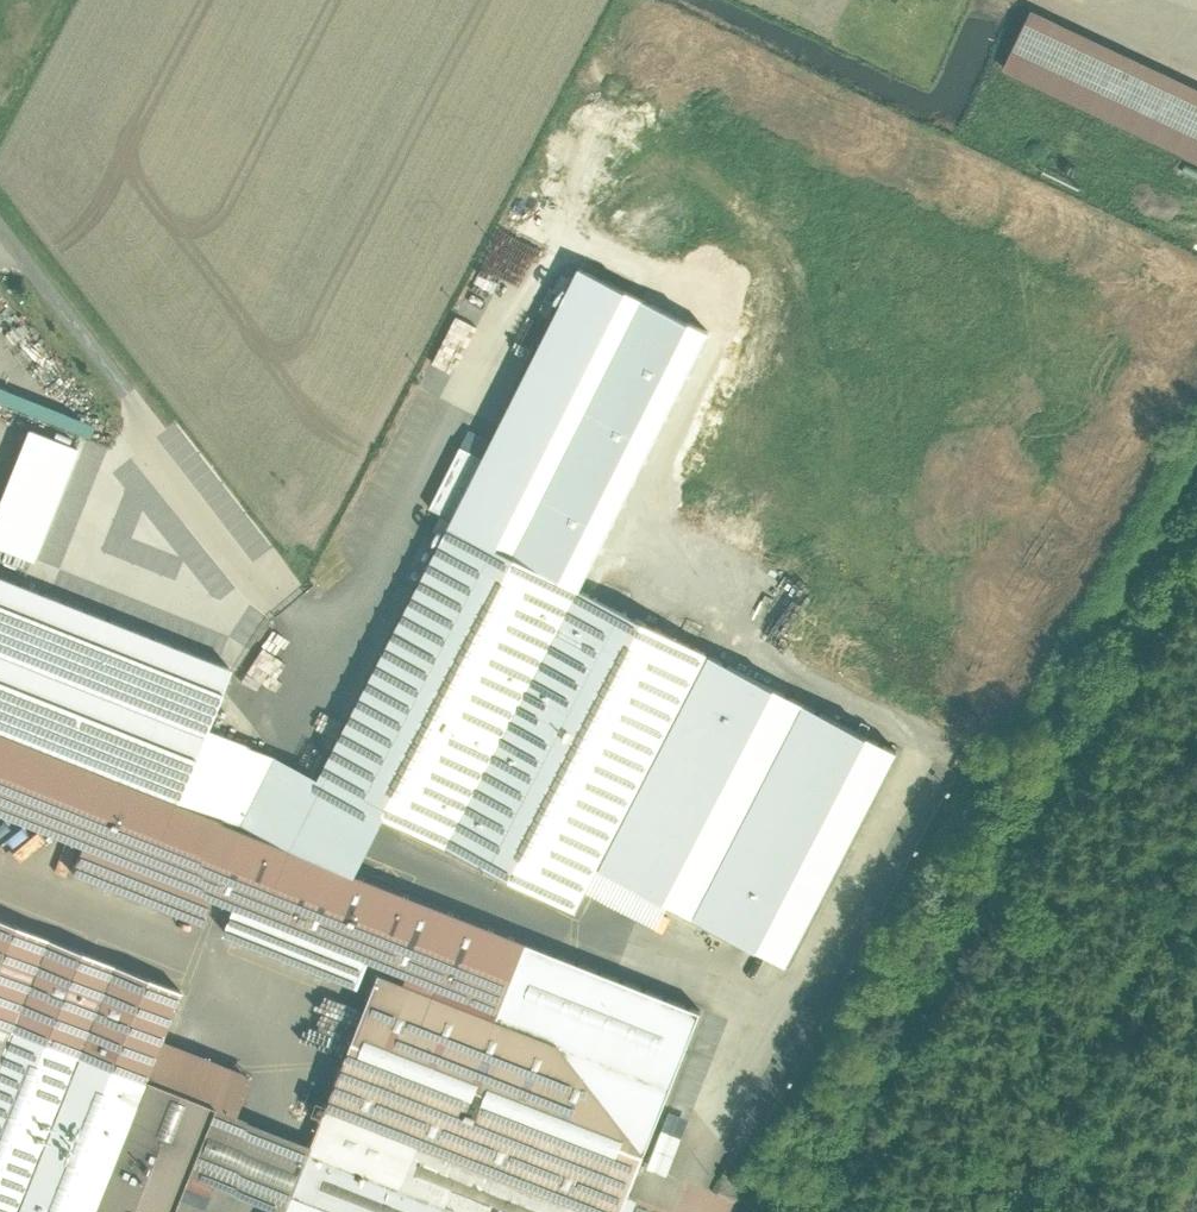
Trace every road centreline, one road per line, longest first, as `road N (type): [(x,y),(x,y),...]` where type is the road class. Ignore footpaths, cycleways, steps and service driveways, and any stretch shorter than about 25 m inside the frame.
road 1 (unclassified): [(282,601),(0,242)]

